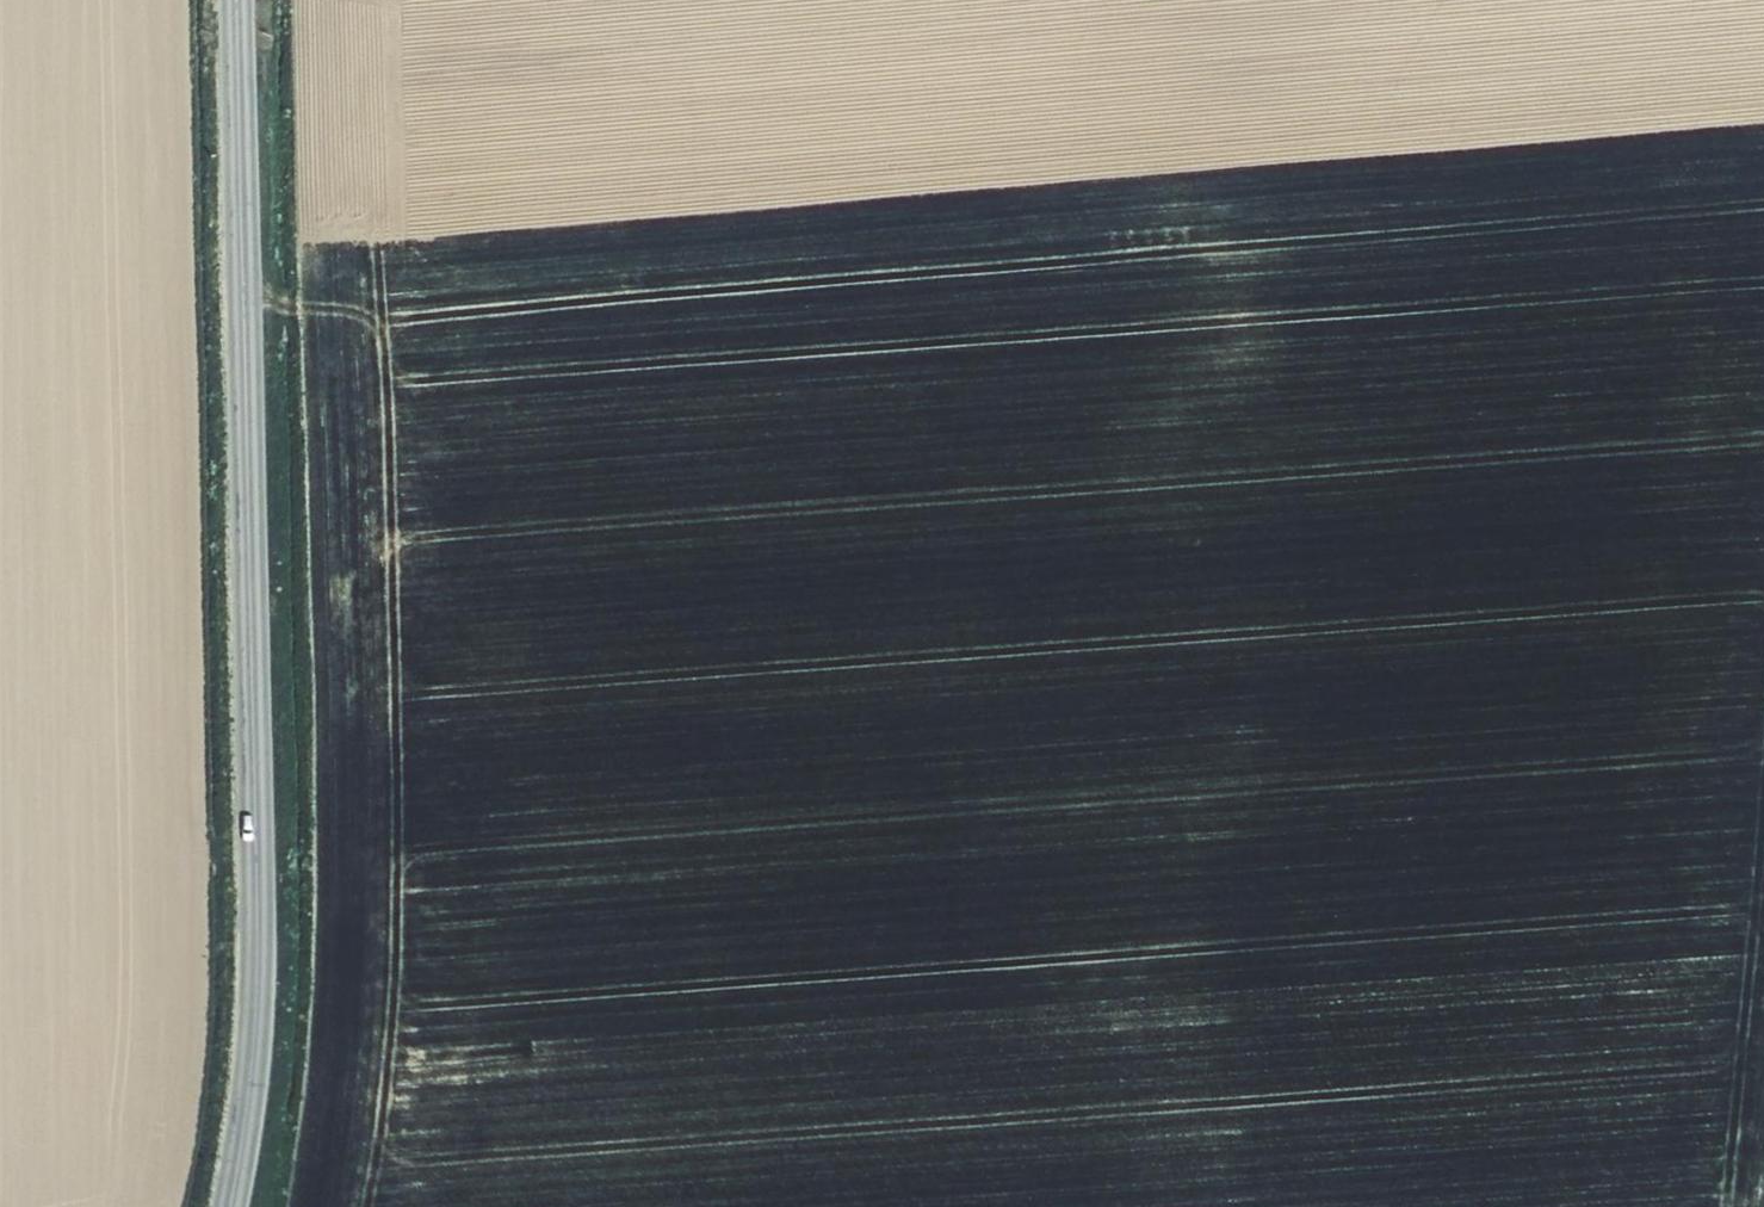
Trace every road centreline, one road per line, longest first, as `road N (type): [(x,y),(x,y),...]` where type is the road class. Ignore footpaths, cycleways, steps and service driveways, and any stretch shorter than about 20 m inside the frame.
road 1 (tertiary): [(230,1206),(250,1074),(256,931),(237,0)]

